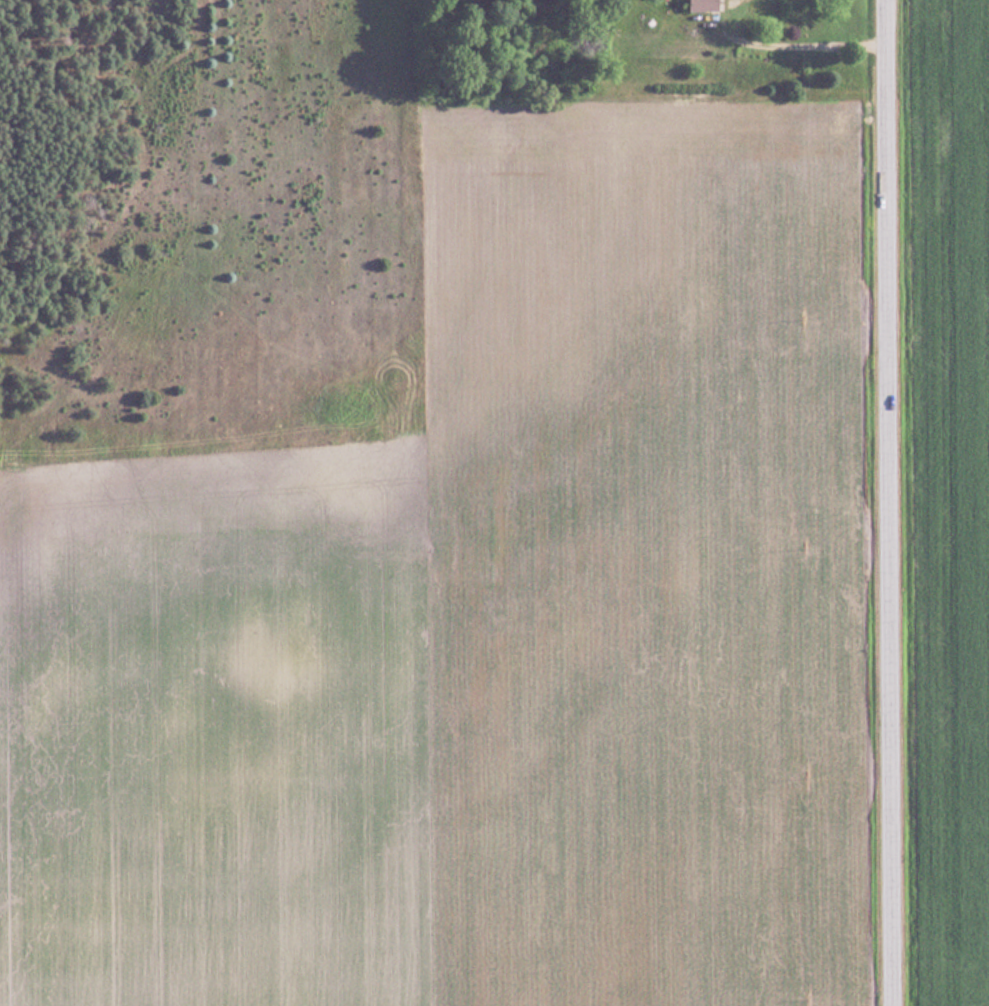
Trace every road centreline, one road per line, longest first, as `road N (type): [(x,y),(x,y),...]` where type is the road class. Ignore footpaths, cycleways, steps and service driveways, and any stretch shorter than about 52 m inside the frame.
road 1 (residential): [(891,1005),(885,0)]

